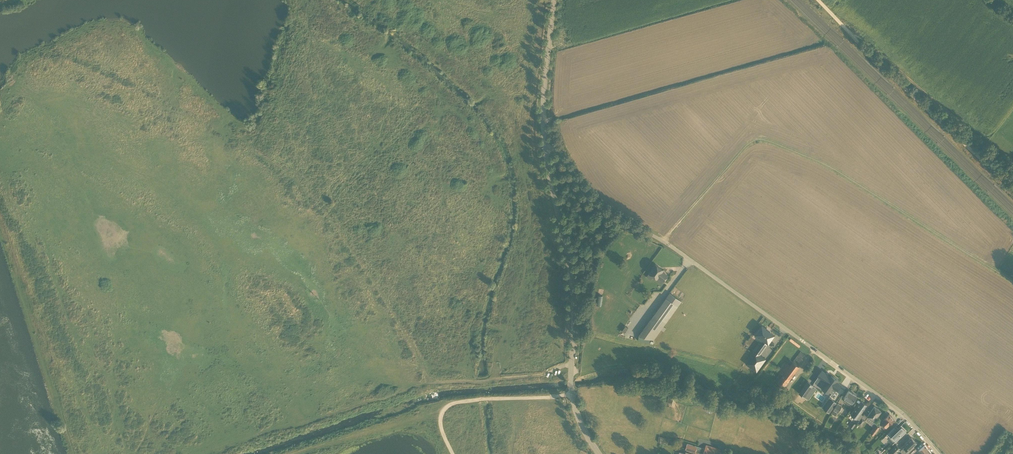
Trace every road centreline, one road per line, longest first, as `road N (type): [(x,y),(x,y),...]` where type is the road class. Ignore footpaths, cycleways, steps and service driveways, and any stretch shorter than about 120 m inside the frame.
road 1 (track): [(1012,275),(840,171),(755,139),(662,242)]
road 2 (unclassified): [(601,453),(572,394),(571,269),(547,141)]
road 3 (unclassified): [(781,324),(598,204),(547,141)]
road 4 (track): [(1012,188),(817,0)]
road 5 (track): [(370,402),(572,365)]
road 6 (residential): [(939,453),(884,400),(781,324)]
road 7 (unclassified): [(547,141),(556,0)]

